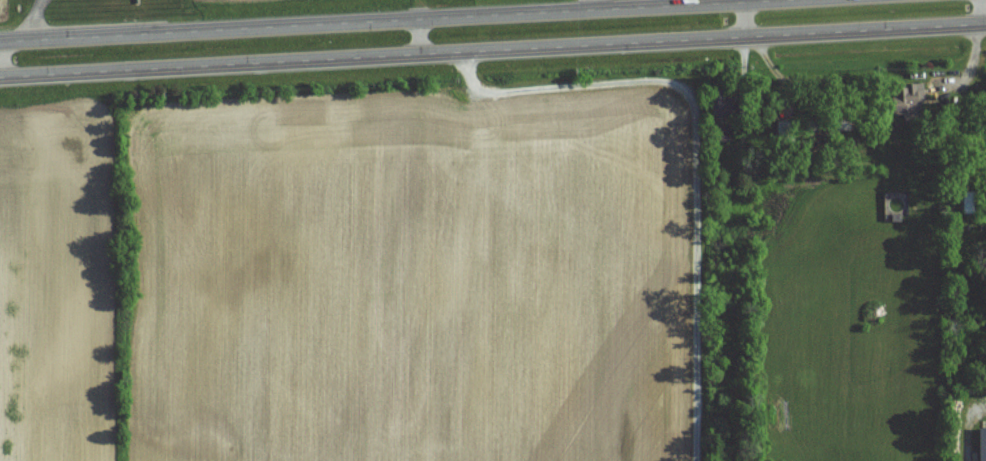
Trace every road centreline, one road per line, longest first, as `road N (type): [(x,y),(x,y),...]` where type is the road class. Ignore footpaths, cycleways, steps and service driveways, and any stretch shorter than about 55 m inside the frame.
road 1 (primary): [(0,78),(985,26)]
road 2 (primary): [(768,0),(0,44)]

